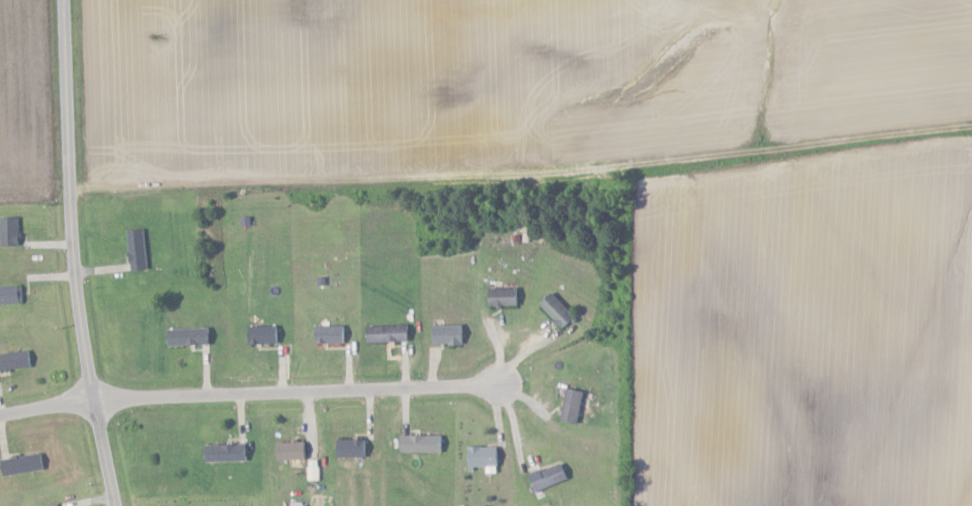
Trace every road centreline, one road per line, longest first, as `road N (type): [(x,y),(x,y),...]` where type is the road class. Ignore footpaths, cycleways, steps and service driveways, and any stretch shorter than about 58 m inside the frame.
road 1 (residential): [(115,505),(76,291),(61,0)]
road 2 (residential): [(93,400),(499,385)]

